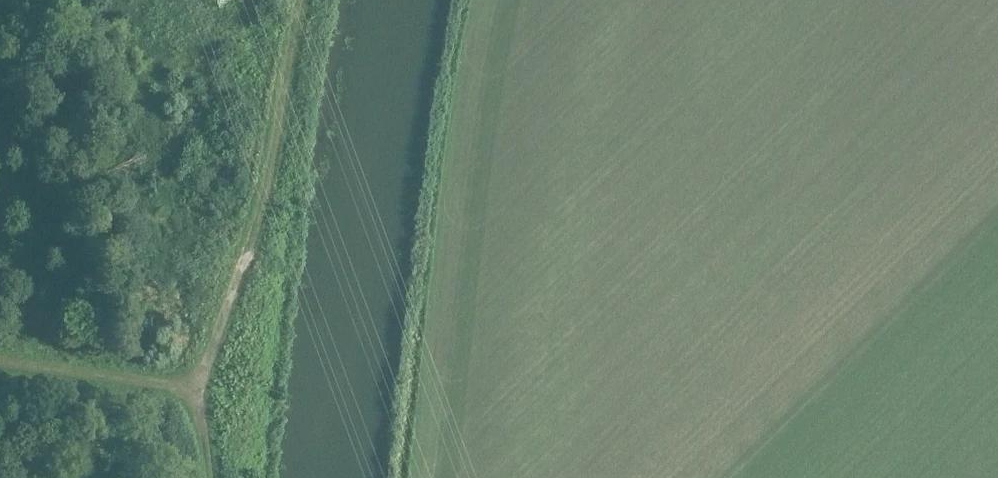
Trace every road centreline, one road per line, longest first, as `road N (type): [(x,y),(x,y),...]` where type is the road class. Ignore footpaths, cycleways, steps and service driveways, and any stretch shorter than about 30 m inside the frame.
road 1 (track): [(295,0),(252,237),(199,378),(188,388),(160,392),(0,370)]

